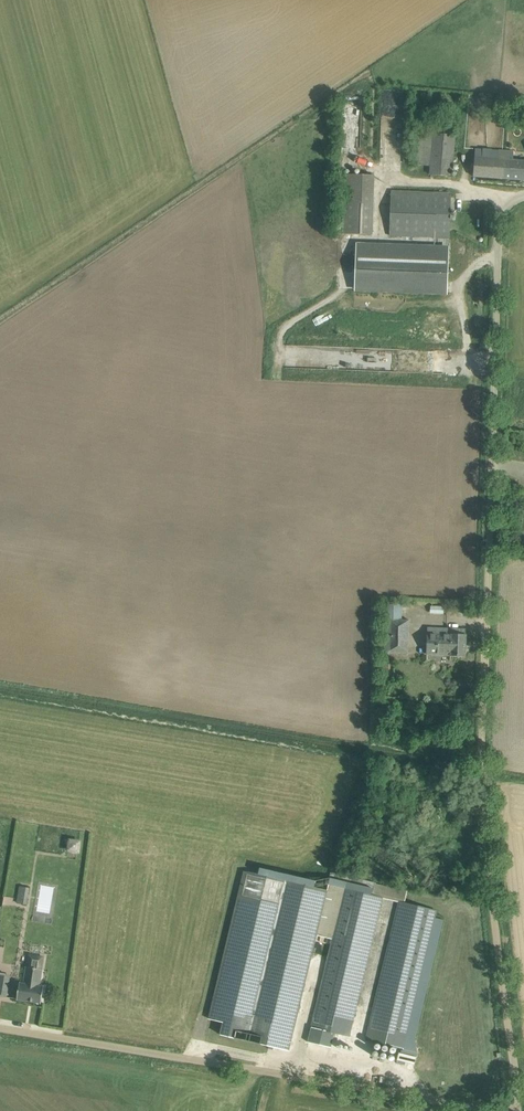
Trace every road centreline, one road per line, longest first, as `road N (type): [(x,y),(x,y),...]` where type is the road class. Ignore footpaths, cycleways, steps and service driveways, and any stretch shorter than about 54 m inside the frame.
road 1 (unclassified): [(523,197),(501,201),(496,216),(480,674),(485,855),(514,1106),(0,1029)]

